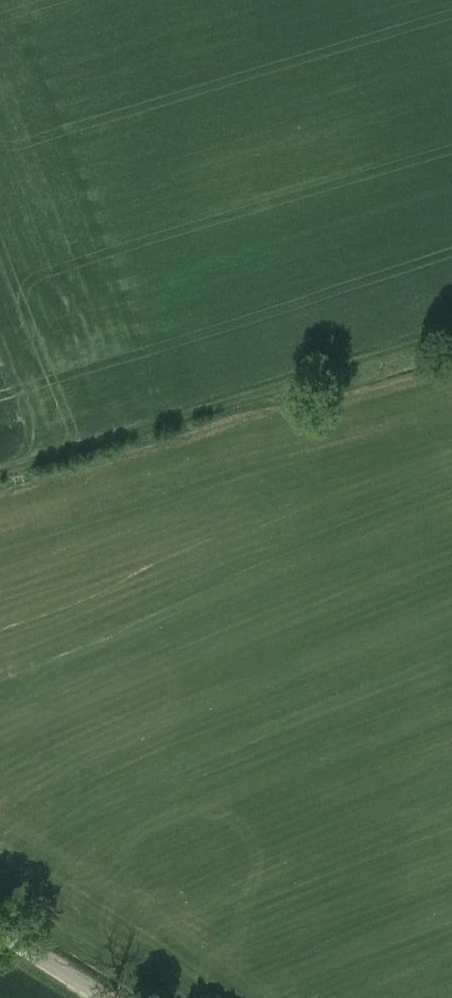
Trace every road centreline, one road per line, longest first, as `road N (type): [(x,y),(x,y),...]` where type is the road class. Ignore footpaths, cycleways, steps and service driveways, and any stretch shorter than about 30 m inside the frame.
road 1 (track): [(0,465),(451,326)]

